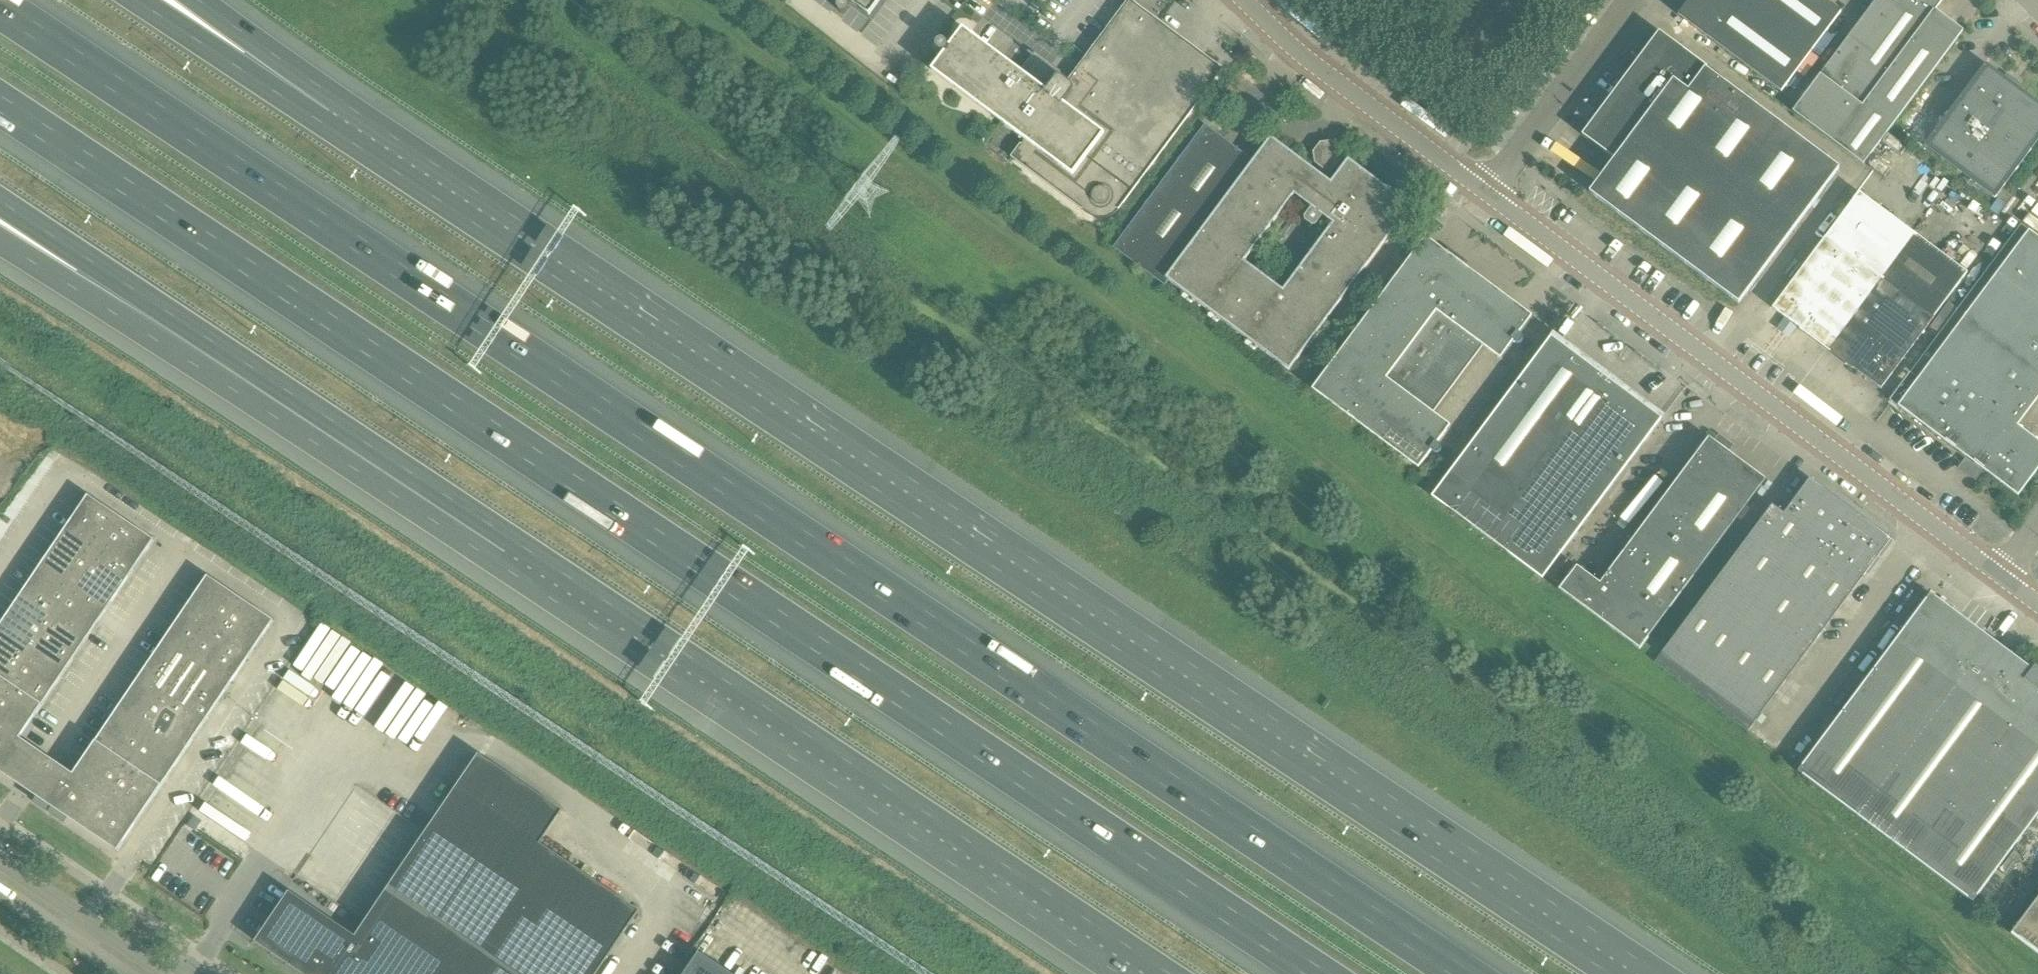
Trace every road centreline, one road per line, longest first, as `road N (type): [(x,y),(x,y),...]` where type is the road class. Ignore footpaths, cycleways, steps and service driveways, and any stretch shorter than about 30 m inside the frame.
road 1 (motorway): [(1465,973),(0,7)]
road 2 (motorway): [(0,105),(1317,973)]
road 3 (motorway): [(1609,973),(321,124)]
road 4 (motorway): [(171,313),(1170,973)]
road 5 (residential): [(2002,578),(1483,194)]
road 6 (residential): [(1483,194),(1303,57),(1245,0)]
road 7 (unclassified): [(1483,194),(1627,0)]
road 8 (motorway): [(321,124),(134,0)]
road 9 (motorway): [(0,200),(171,313)]
road 10 (motorway): [(0,222),(171,313)]
road 11 (motorway): [(321,124),(185,0)]
road 12 (tertiary): [(140,973),(0,879)]

